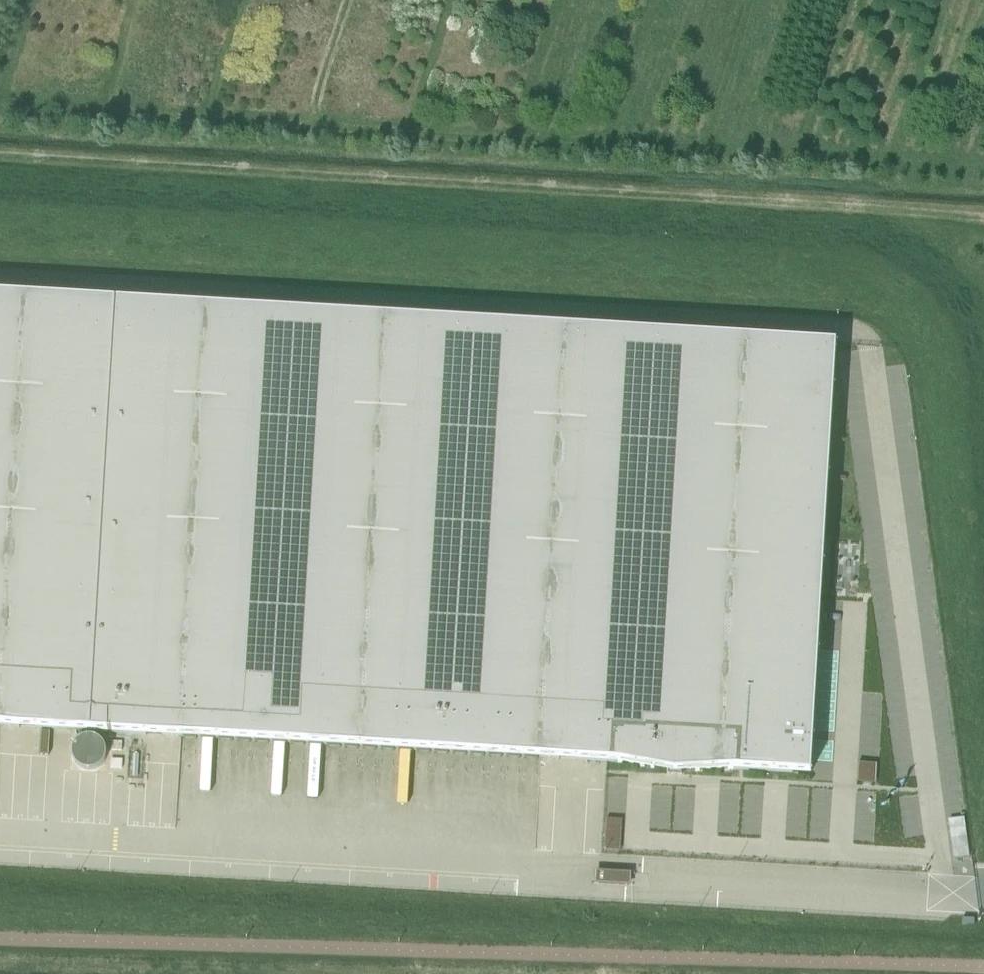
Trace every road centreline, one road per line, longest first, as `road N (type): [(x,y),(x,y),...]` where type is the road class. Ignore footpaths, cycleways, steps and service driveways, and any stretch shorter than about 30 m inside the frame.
road 1 (track): [(0,158),(983,218)]

